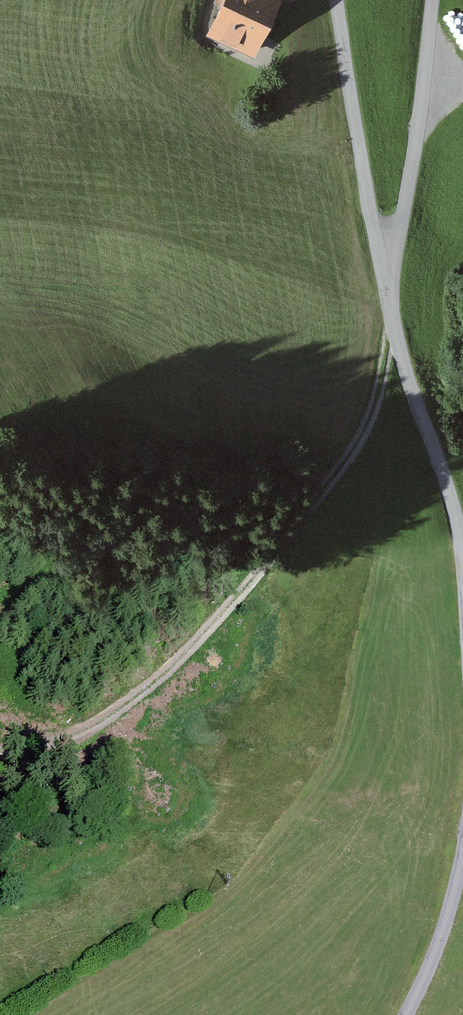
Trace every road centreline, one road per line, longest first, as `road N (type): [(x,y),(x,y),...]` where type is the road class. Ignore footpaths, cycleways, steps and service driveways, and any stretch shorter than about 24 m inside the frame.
road 1 (track): [(0,732),(139,701),(264,577),(368,433),(394,335)]
road 2 (track): [(338,0),(394,335)]
road 3 (track): [(431,0),(394,335)]
road 4 (unclassified): [(394,335),(449,490),(462,573)]
road 5 (unclassified): [(462,859),(441,950),(410,1014)]

